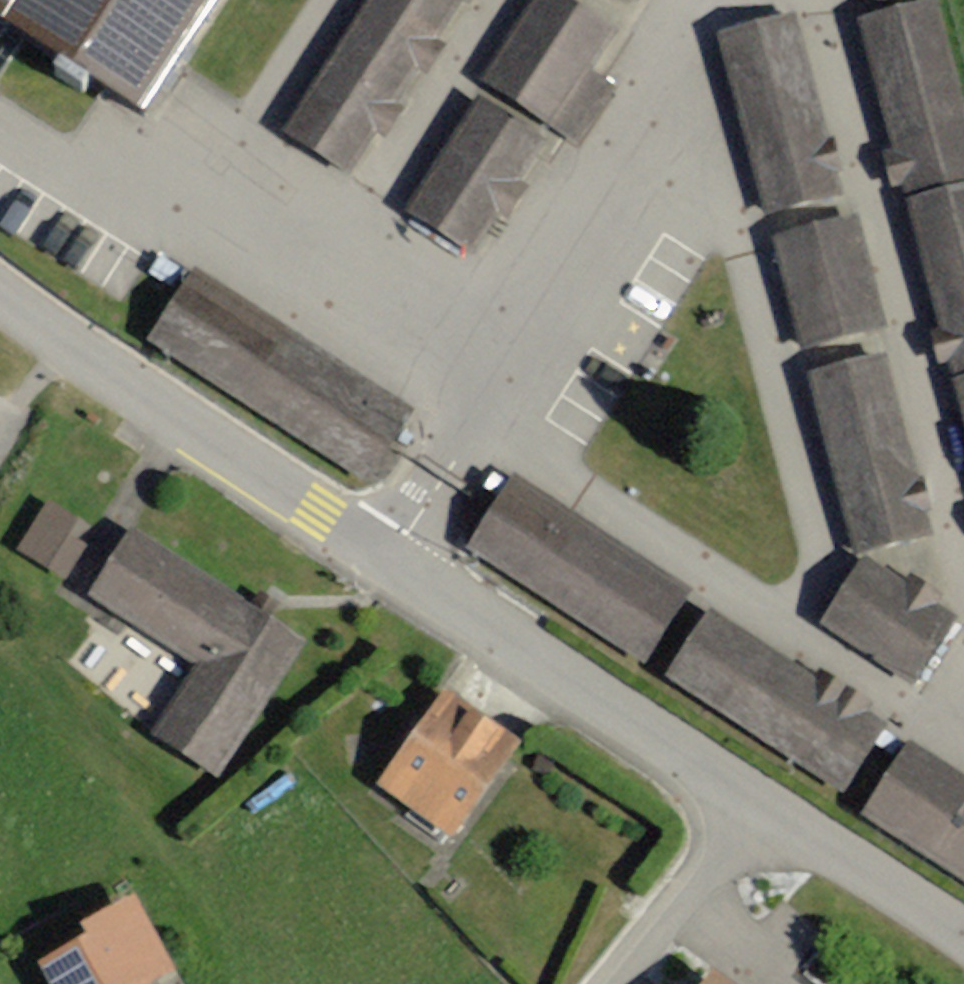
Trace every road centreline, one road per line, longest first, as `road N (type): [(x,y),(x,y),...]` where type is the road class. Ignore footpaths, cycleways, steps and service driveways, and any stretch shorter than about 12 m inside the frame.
road 1 (unclassified): [(754,806),(0,282)]
road 2 (unclassified): [(963,958),(754,806)]
road 3 (residential): [(754,806),(619,983)]

